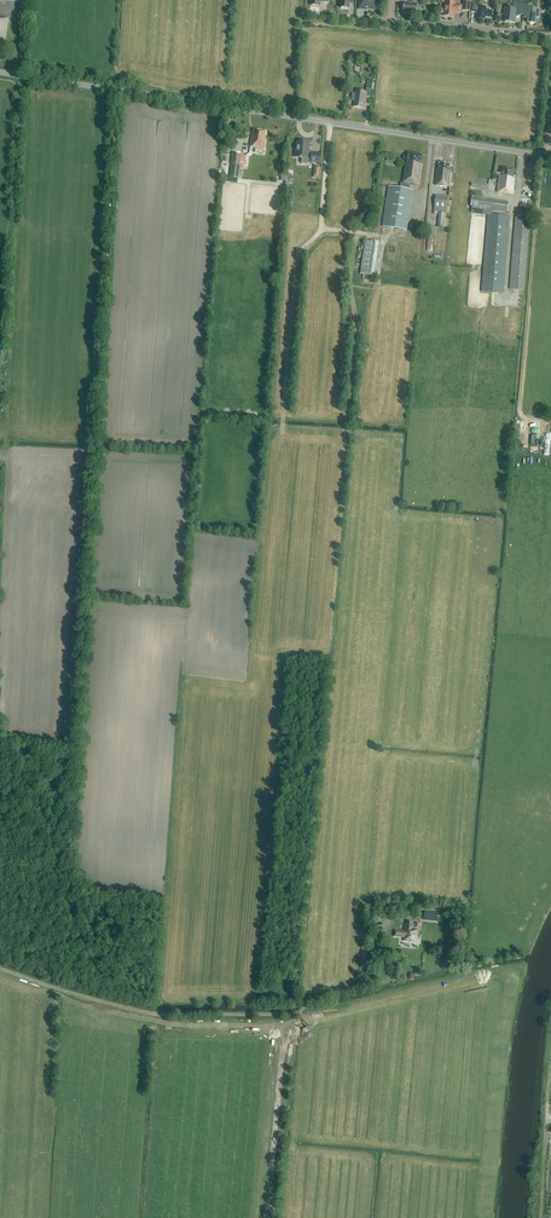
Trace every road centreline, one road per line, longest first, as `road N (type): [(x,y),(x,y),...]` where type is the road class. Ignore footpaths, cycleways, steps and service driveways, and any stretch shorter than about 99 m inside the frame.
road 1 (tertiary): [(550,157),(0,73)]
road 2 (residential): [(550,37),(391,24)]

